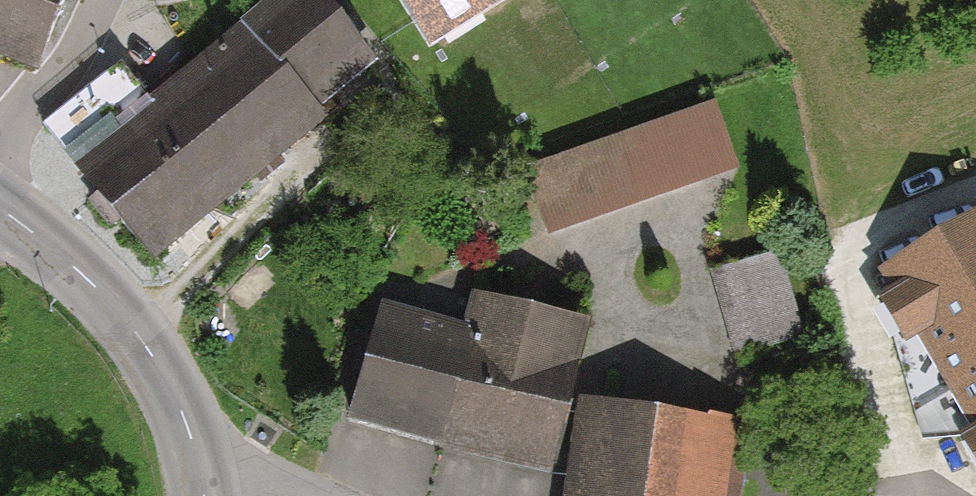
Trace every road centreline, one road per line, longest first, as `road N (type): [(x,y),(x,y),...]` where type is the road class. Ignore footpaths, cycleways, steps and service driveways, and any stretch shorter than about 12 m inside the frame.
road 1 (tertiary): [(0,208),(83,272),(131,326),(189,431),(202,490)]
road 2 (residential): [(0,149),(71,63),(105,0)]

